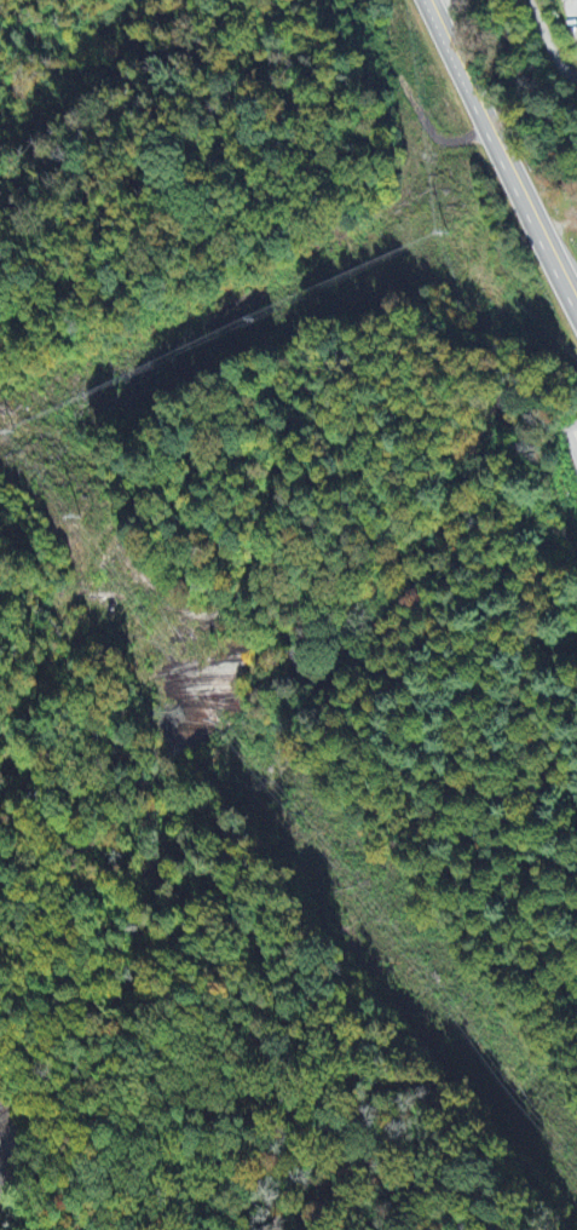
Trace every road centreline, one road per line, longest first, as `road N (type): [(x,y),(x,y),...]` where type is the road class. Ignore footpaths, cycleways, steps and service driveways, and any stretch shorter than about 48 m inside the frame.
road 1 (primary): [(576,309),(422,0)]

